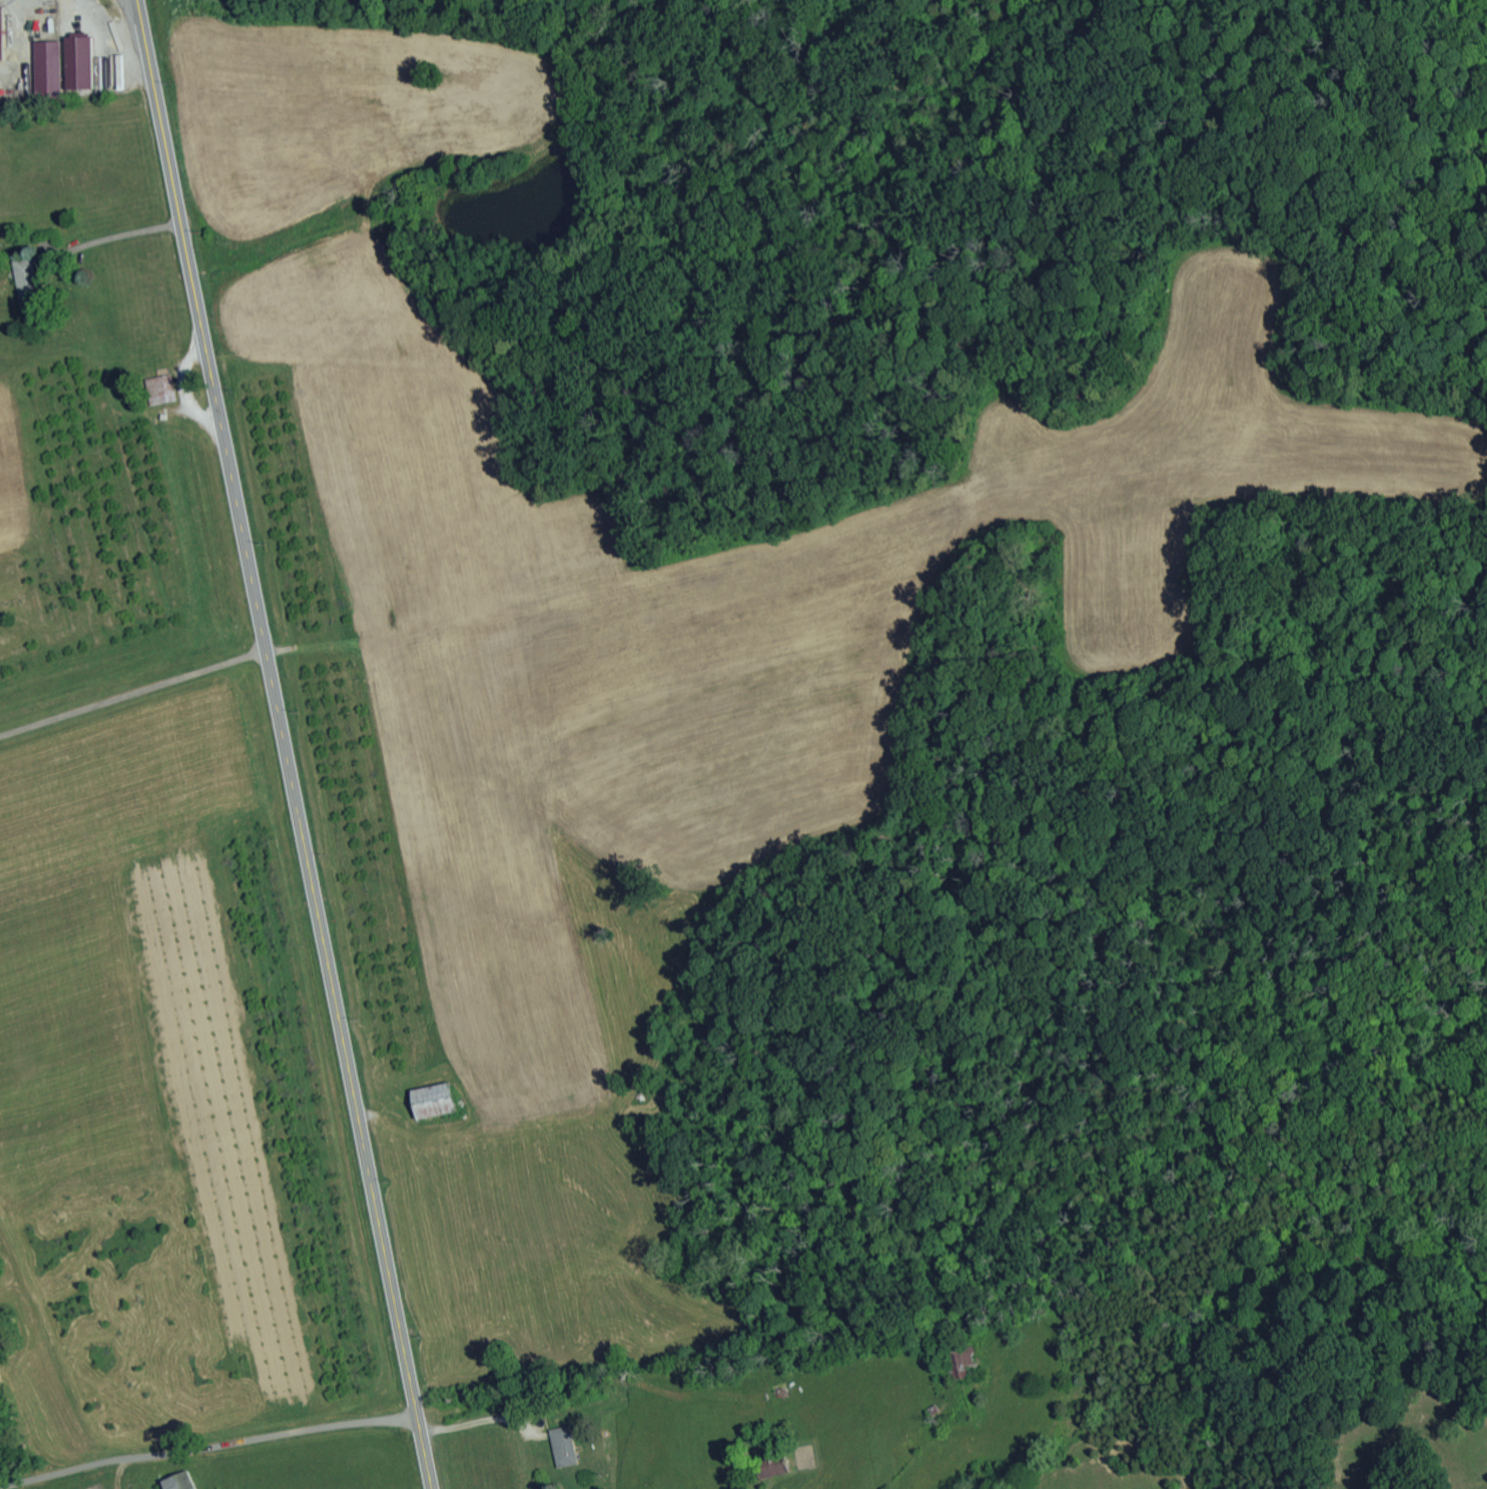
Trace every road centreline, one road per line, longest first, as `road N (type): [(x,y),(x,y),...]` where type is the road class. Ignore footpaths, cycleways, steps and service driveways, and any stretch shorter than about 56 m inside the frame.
road 1 (primary): [(433,1488),(139,0)]
road 2 (residential): [(0,1488),(120,1460),(420,1420)]

